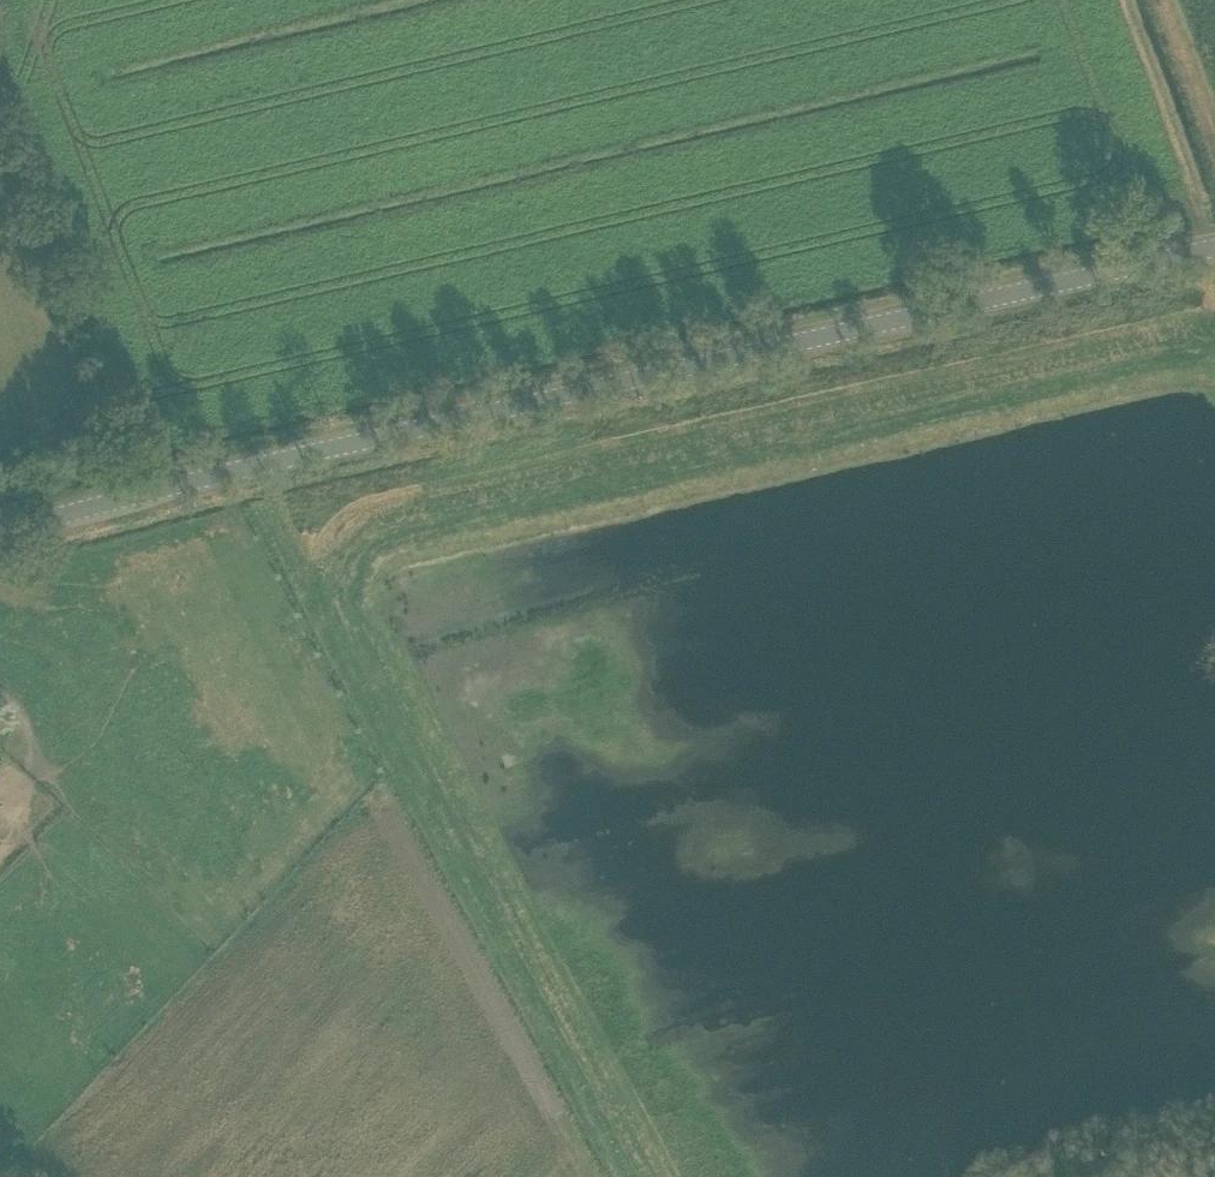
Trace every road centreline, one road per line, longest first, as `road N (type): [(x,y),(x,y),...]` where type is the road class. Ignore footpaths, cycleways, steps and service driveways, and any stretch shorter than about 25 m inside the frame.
road 1 (unclassified): [(0,540),(130,501),(1214,252)]

